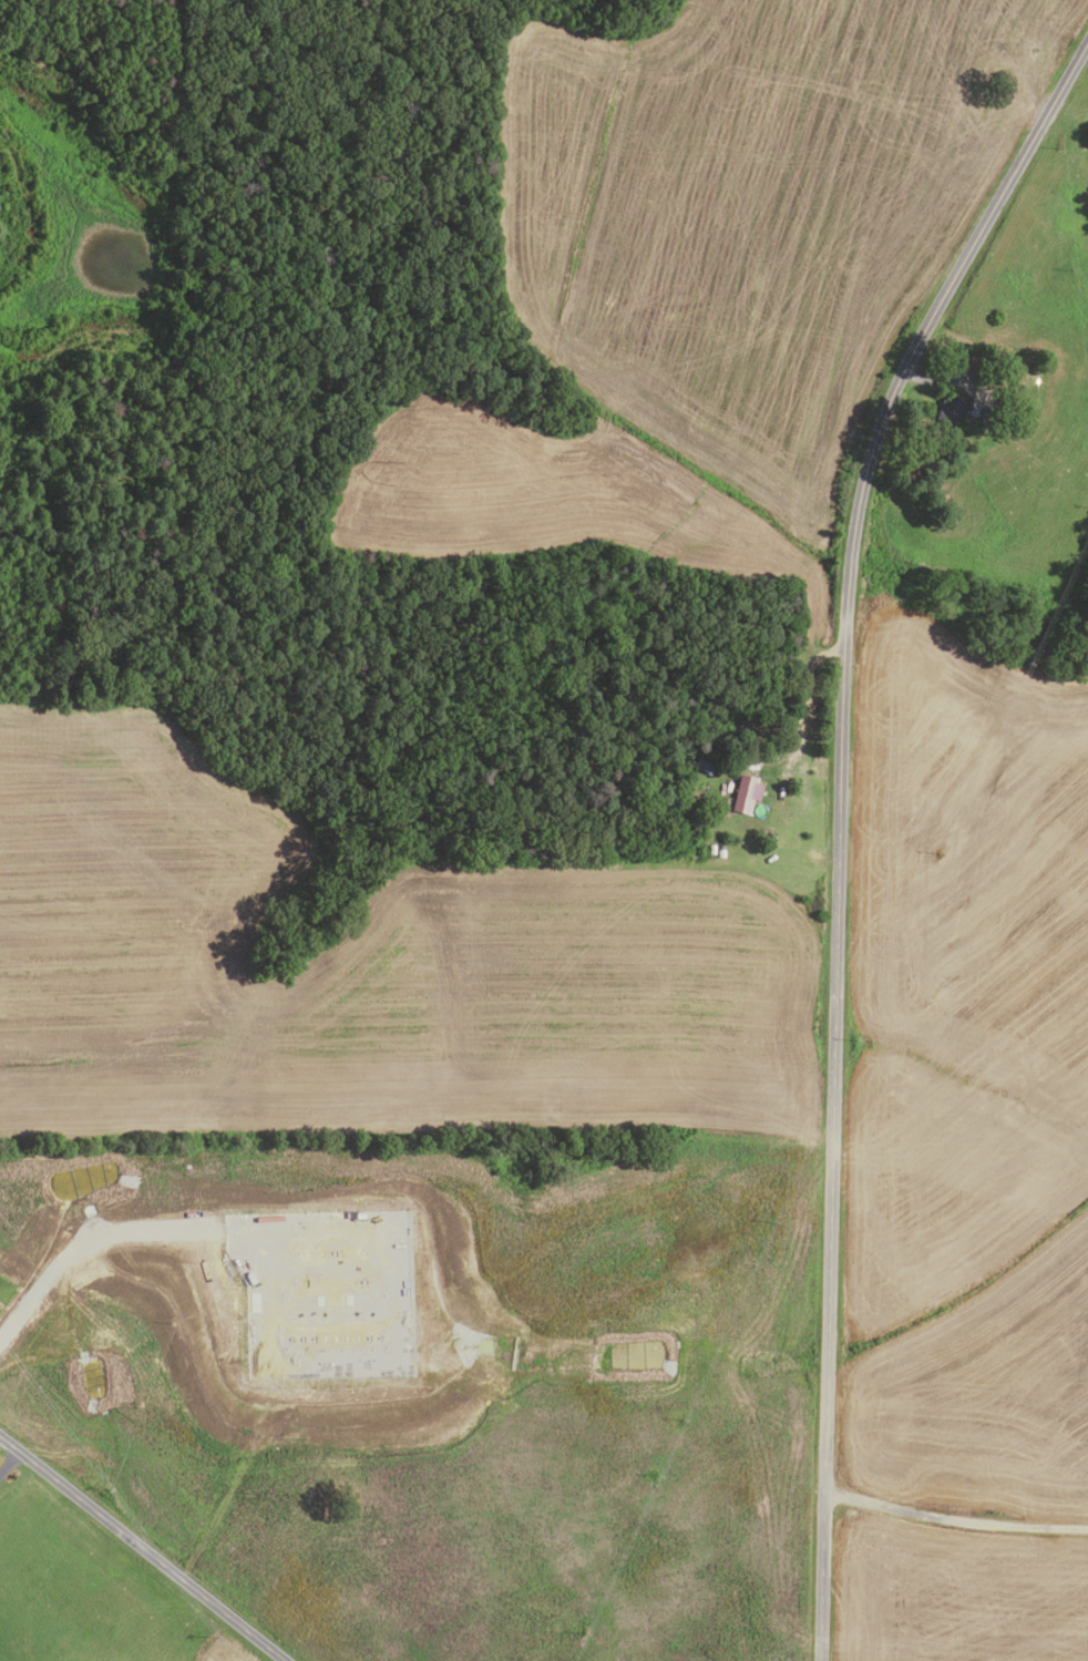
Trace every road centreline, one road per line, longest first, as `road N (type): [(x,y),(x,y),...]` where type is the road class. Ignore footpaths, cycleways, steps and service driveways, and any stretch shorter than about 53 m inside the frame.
road 1 (residential): [(821,1660),(839,771),(852,535),(886,407),(1087,46)]
road 2 (residential): [(284,1660),(0,1435)]

